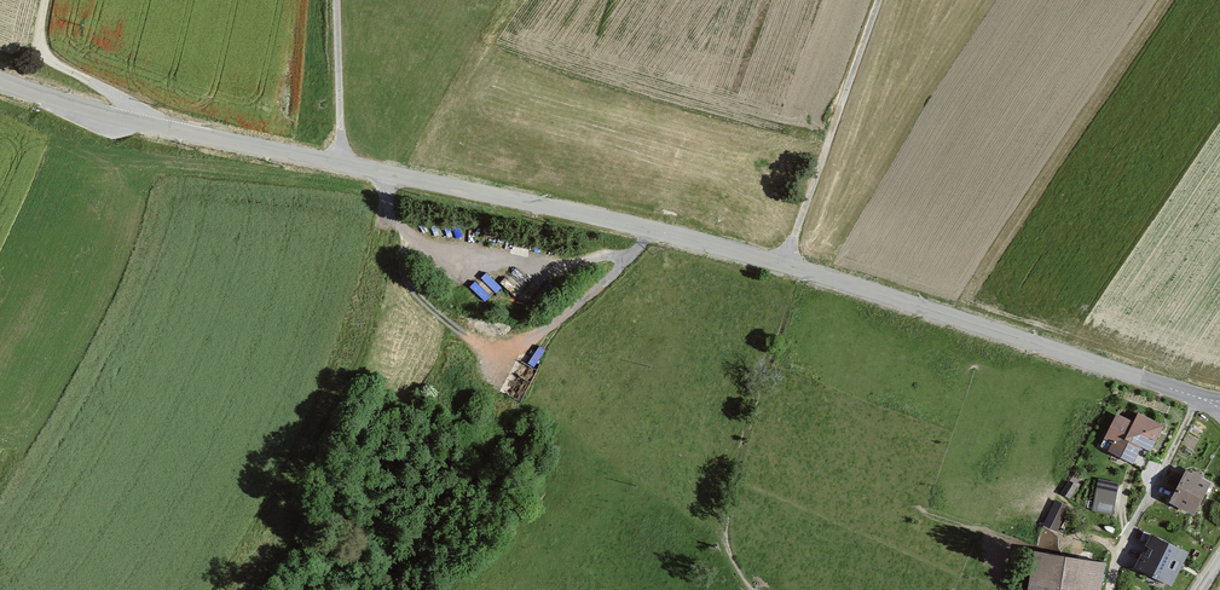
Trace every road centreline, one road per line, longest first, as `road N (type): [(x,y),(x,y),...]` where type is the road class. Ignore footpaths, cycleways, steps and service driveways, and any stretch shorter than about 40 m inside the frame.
road 1 (tertiary): [(1214,401),(785,262),(78,110),(0,80)]
road 2 (track): [(878,0),(785,262)]
road 3 (track): [(46,0),(40,47),(56,64),(134,102),(153,125)]
road 4 (track): [(337,0),(343,164)]

